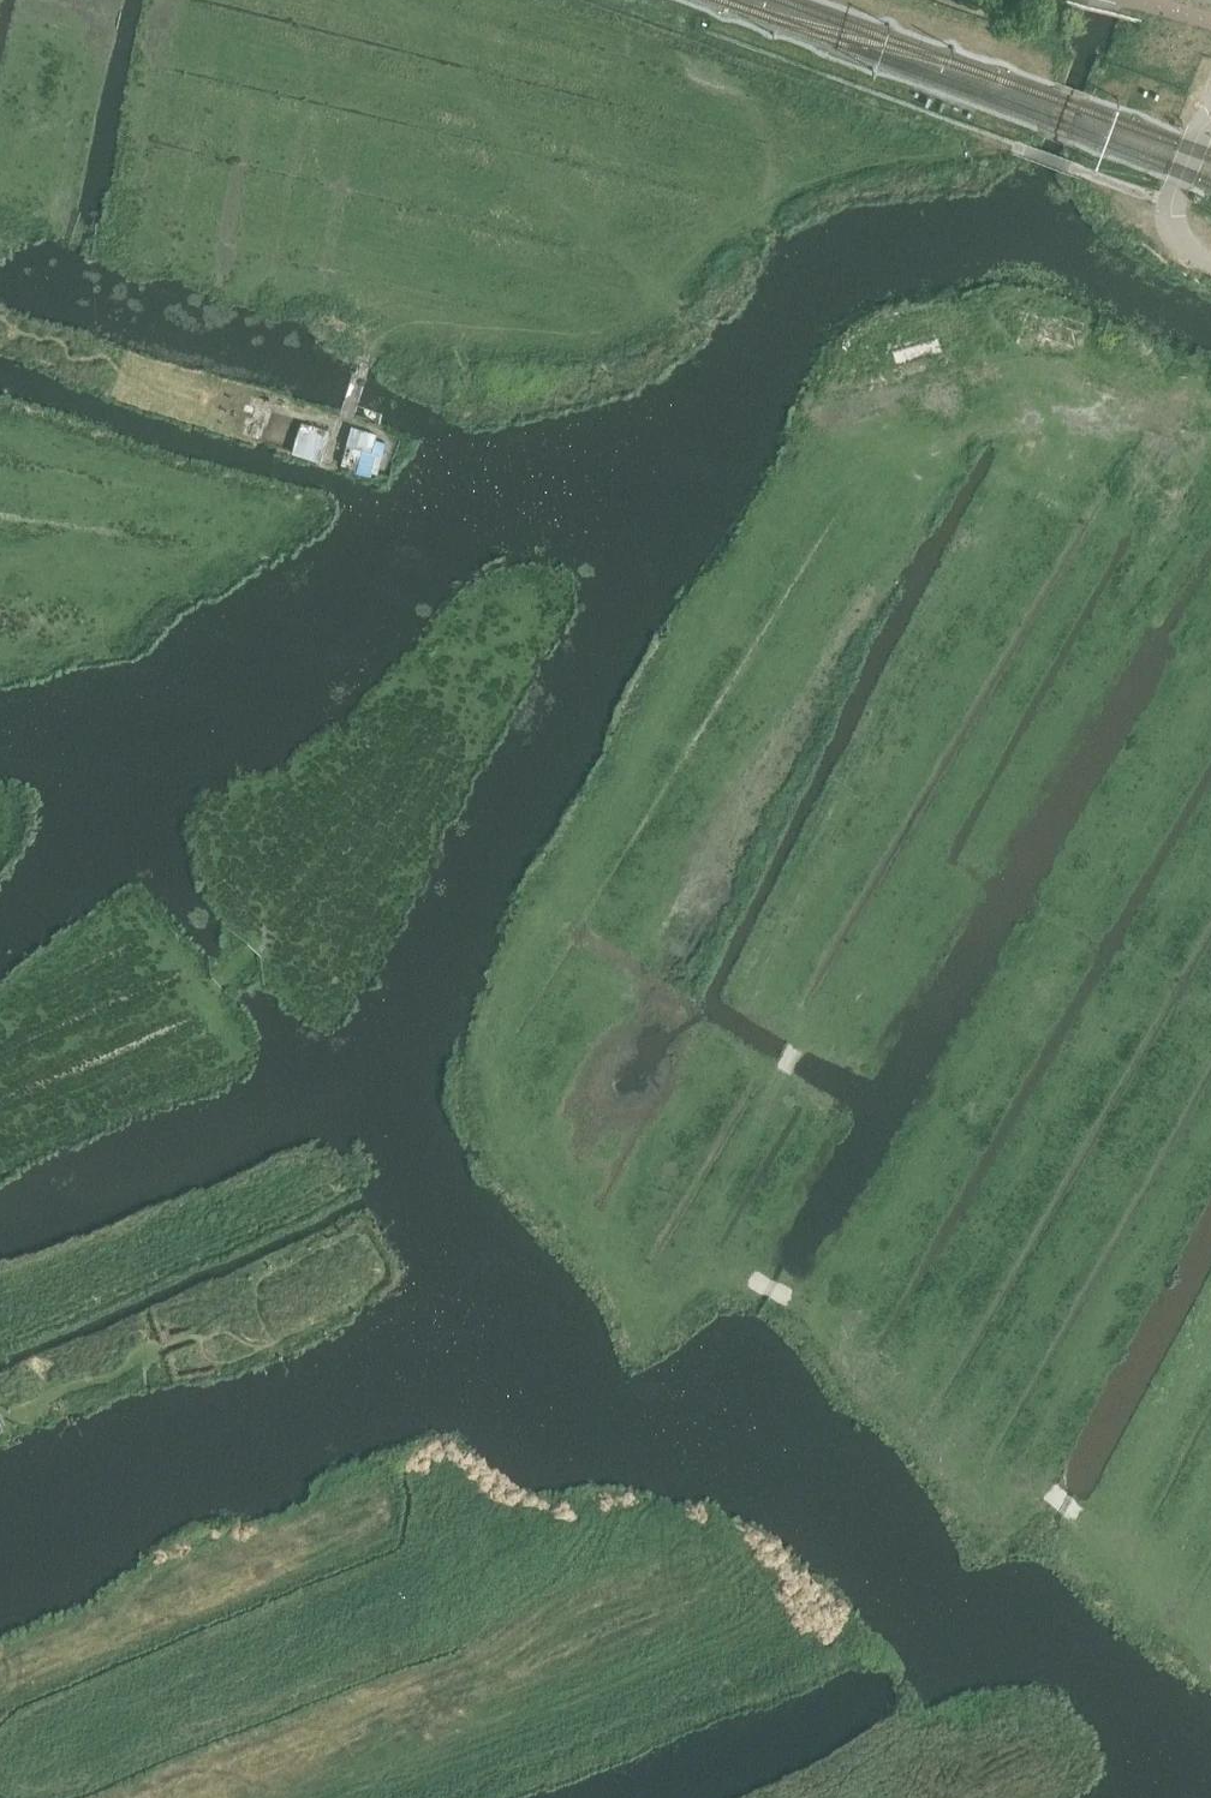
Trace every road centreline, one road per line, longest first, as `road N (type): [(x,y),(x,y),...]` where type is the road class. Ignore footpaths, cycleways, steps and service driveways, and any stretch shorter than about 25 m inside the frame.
road 1 (track): [(1174,200),(1017,146),(973,159),(851,172),(764,216),(641,317),(612,330),(422,319),(381,334),(367,351),(336,463)]

